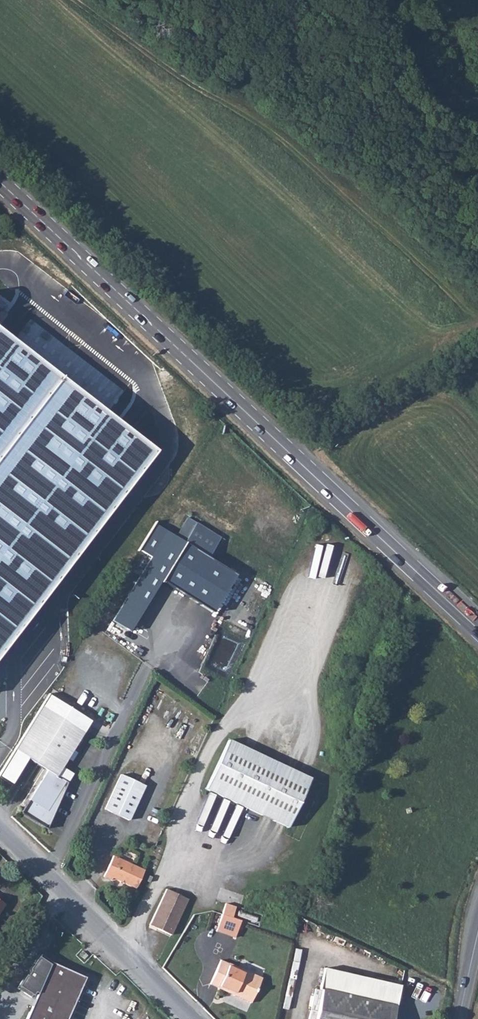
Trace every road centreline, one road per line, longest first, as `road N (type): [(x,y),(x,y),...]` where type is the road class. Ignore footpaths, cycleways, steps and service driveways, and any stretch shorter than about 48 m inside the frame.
road 1 (primary): [(477,630),(0,184)]
road 2 (unclassified): [(189,1018),(0,832)]

